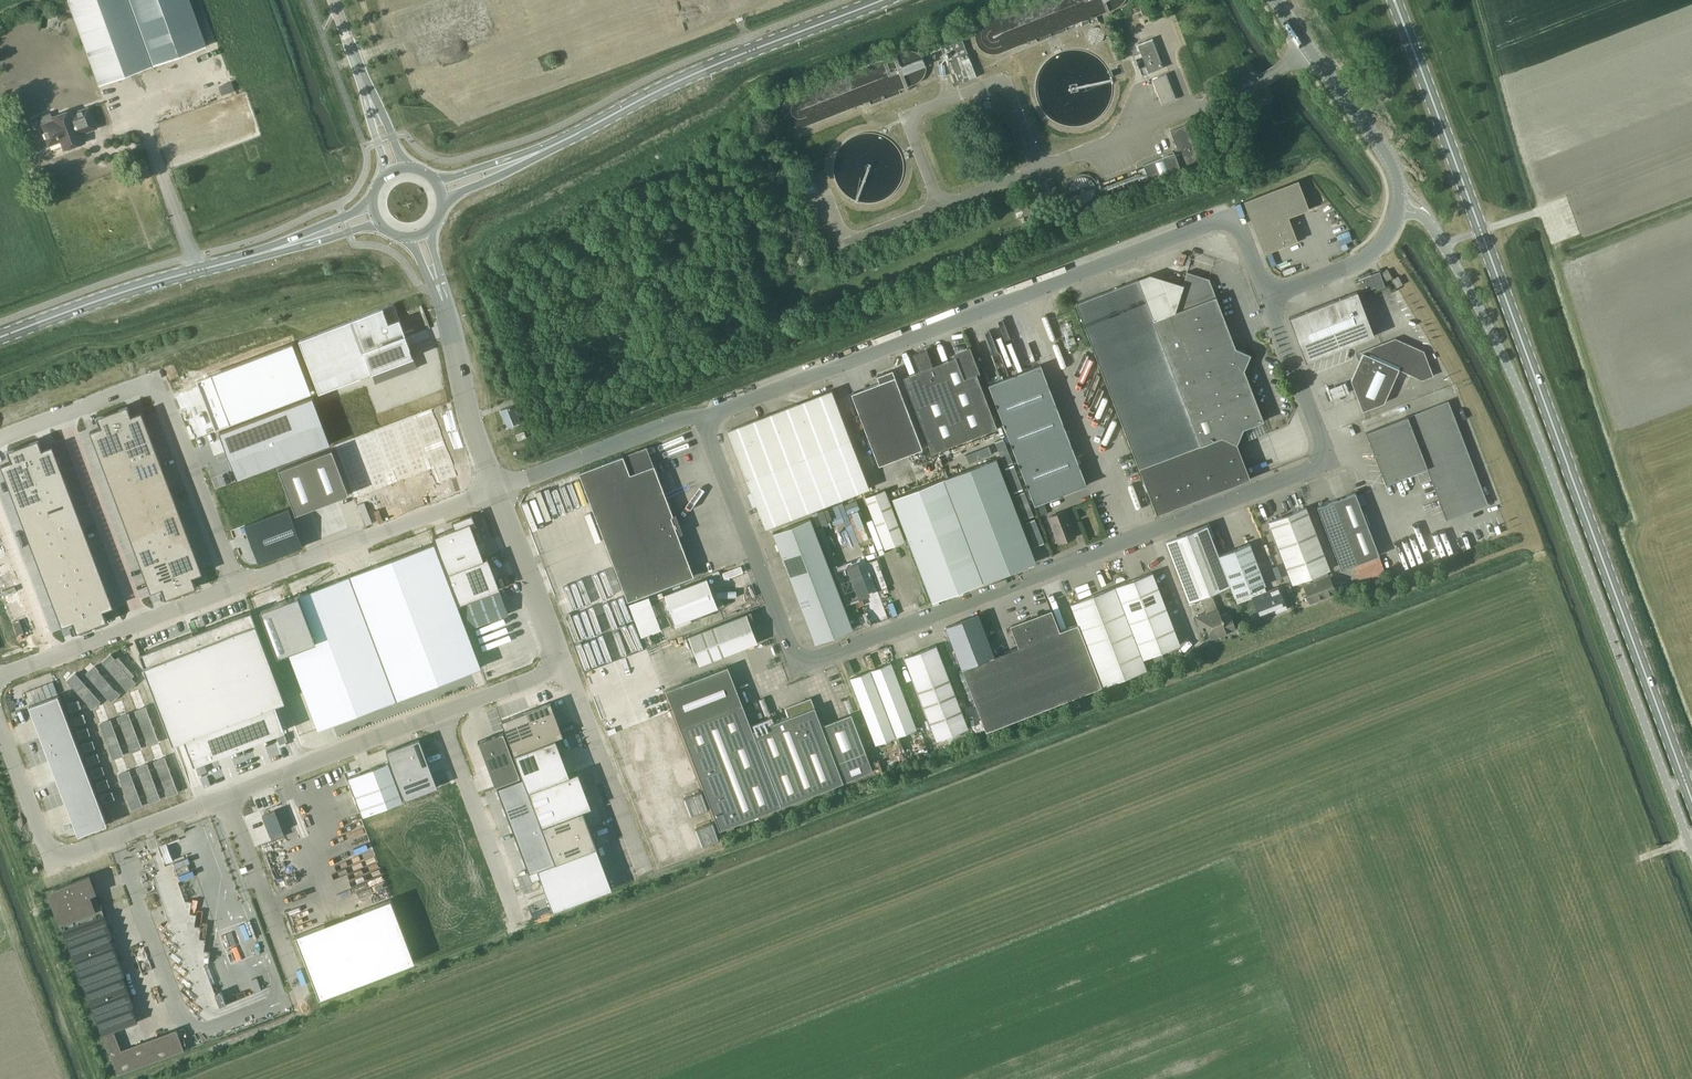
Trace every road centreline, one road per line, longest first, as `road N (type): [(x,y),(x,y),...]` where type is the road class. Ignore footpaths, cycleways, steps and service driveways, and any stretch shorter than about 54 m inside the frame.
road 1 (unclassified): [(1267,297),(1329,460),(810,663),(791,652),(705,419)]
road 2 (primary): [(1691,798),(1396,0)]
road 3 (unclassified): [(1691,847),(1517,382),(1428,221),(1400,210)]
road 4 (unclassified): [(705,419),(1234,215),(1267,297)]
road 5 (secondary): [(505,167),(666,86),(882,0)]
road 6 (unclassified): [(0,438),(158,379),(240,588)]
road 7 (secondary): [(0,335),(311,237)]
road 8 (unclassified): [(0,723),(51,853),(227,792)]
road 9 (track): [(1483,231),(1551,208),(1618,434)]
road 10 (unclassified): [(496,489),(240,588)]
road 11 (unclassified): [(240,588),(0,679)]
road 12 (unclassified): [(1400,210),(1394,164),(1276,0)]
road 13 (unclassified): [(439,712),(521,925)]
road 14 (unclassified): [(310,1004),(227,792)]
road 15 (unclassified): [(227,792),(439,712)]
road 16 (unclassified): [(496,489),(691,417),(705,419)]
road 17 (unclassified): [(563,665),(646,865)]
road 18 (unclassified): [(440,289),(471,426),(496,489)]
road 19 (unclassified): [(496,489),(563,665)]
road 20 (unclassified): [(1267,297),(1360,261),(1379,248),(1400,210)]
road 21 (track): [(1433,1078),(1373,924)]
road 22 (unclassified): [(439,712),(563,665)]

